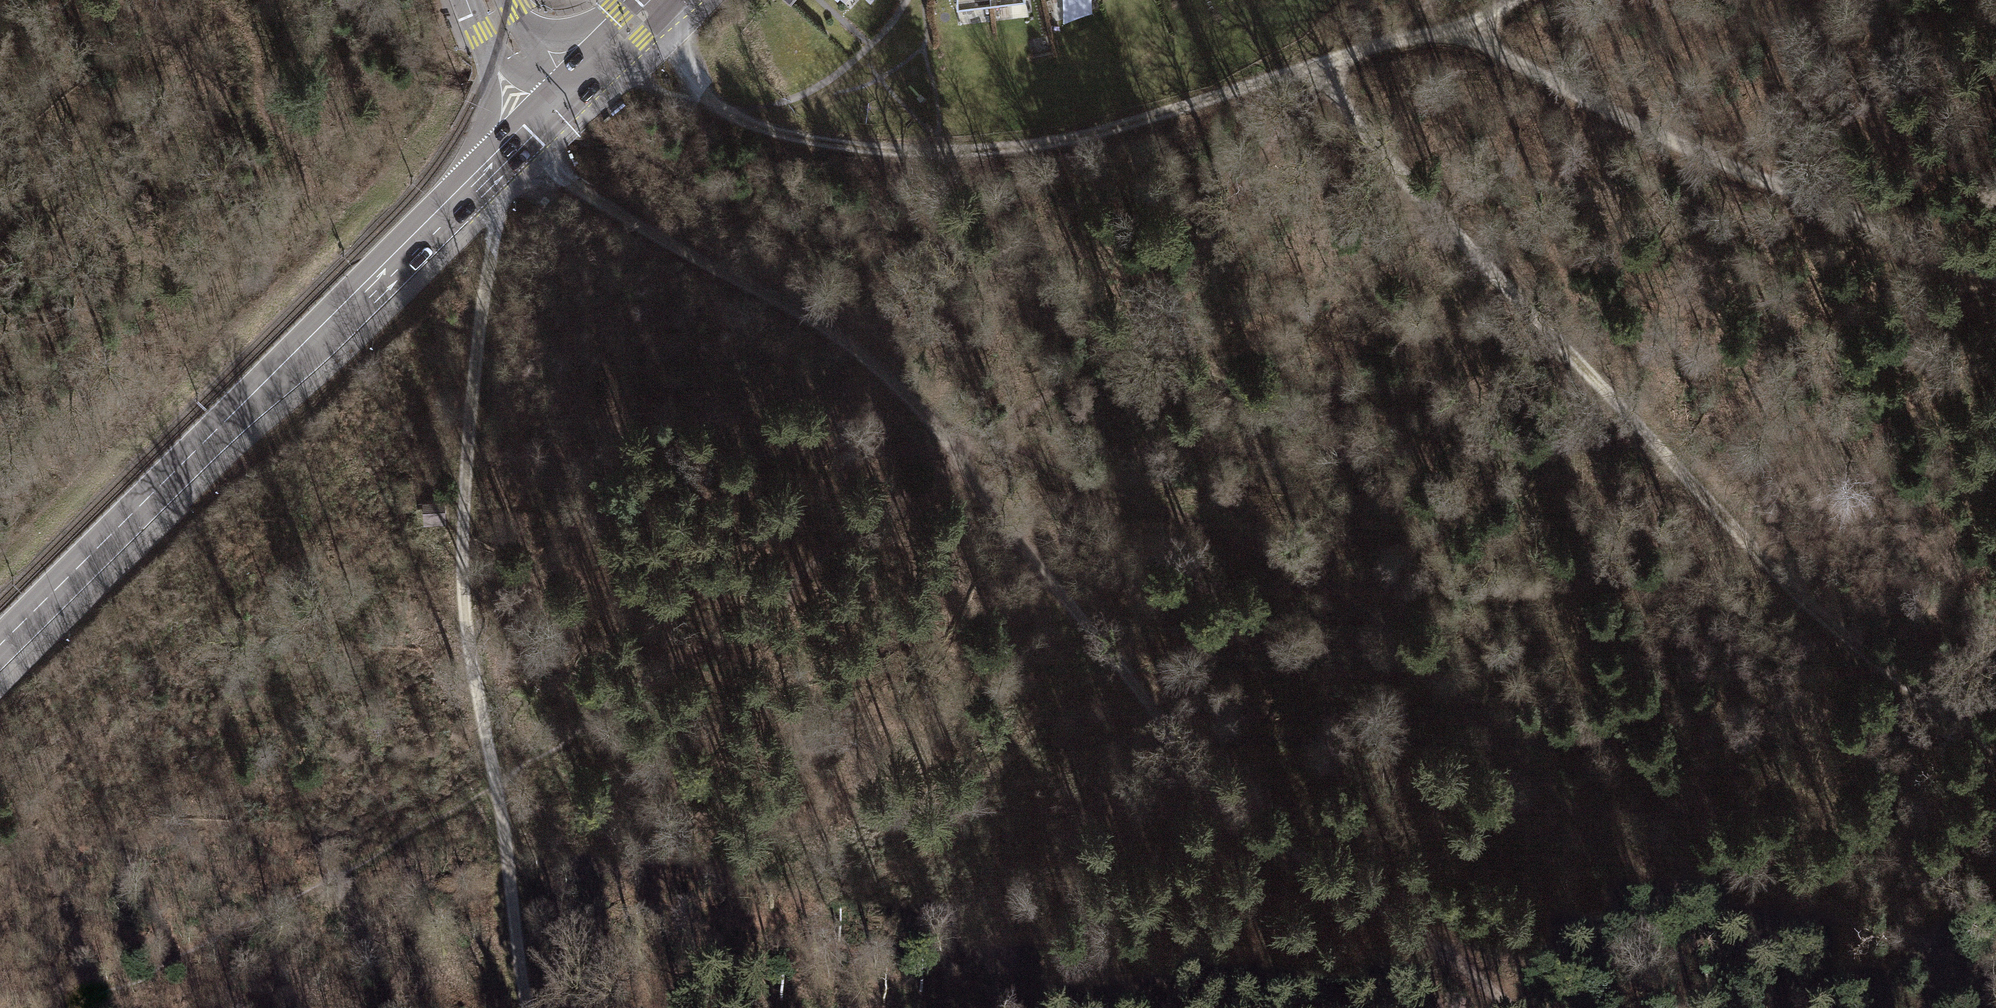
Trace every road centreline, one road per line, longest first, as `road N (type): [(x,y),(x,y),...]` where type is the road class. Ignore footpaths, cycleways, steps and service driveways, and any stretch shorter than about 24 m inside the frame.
road 1 (track): [(1863,1007),(1587,827),(1335,577),(916,407)]
road 2 (track): [(1319,63),(1348,113),(1425,203),(1831,621),(1995,748)]
road 3 (track): [(956,456),(1230,812),(1457,964),(1506,1007)]
road 4 (primary): [(555,102),(0,645)]
road 5 (track): [(1319,63),(1104,130),(927,152),(766,128),(728,112),(699,85)]
road 6 (track): [(506,843),(462,569),(492,211)]
road 7 (track): [(1995,277),(1645,128),(1500,53),(1467,22)]
road 8 (track): [(956,456),(1147,321),(1313,89),(1319,63)]
road 9 (track): [(517,140),(567,183),(844,340),(956,456)]
road 10 (track): [(506,843),(528,1007)]
road 11 (primary): [(654,0),(555,102)]
road 12 (secondary): [(555,102),(481,0)]

